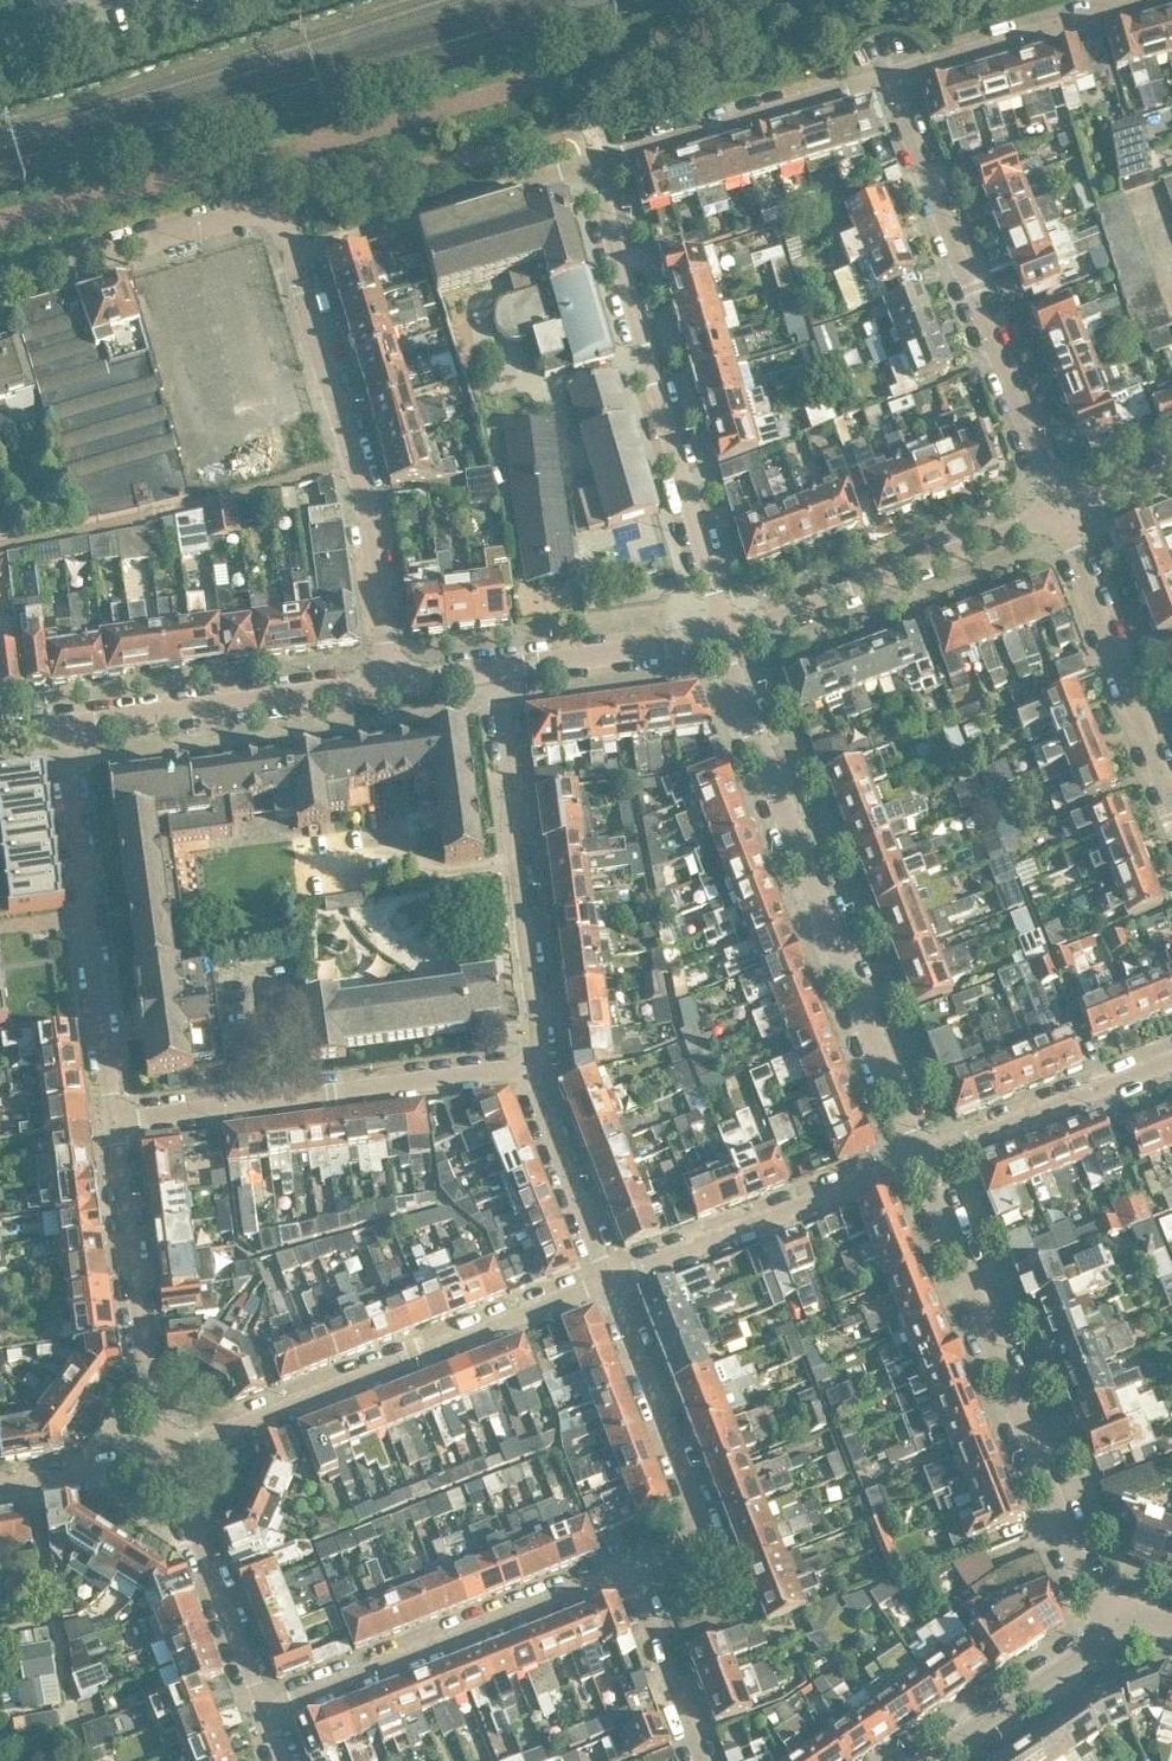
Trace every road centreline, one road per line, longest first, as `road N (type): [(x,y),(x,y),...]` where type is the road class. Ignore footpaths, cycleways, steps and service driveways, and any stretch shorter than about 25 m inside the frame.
road 1 (residential): [(918,1160),(728,667),(723,635)]
road 2 (residential): [(1109,1614),(1091,1594),(918,1160)]
road 3 (residential): [(591,164),(723,635)]
road 4 (residential): [(163,1458),(609,1282)]
road 5 (residential): [(1059,512),(887,75)]
road 6 (residential): [(299,252),(358,463),(387,680)]
road 7 (residential): [(525,1071),(540,1049),(496,665)]
road 8 (residential): [(117,1118),(525,1071)]
road 9 (residential): [(117,1118),(64,723)]
road 10 (residential): [(265,1712),(633,1568)]
road 11 (unclassified): [(1059,512),(723,635)]
road 12 (residential): [(633,1568),(704,1541),(609,1282)]
road 13 (residential): [(163,1458),(117,1118)]
road 14 (residential): [(609,1282),(918,1160)]
road 15 (residential): [(0,284),(243,212),(291,226),(299,252)]
road 16 (unclassified): [(387,680),(64,723)]
road 17 (residential): [(887,75),(591,164)]
road 18 (residential): [(1171,797),(1059,512)]
road 19 (residential): [(591,164),(299,252)]
road 20 (residential): [(265,1712),(163,1458)]
road 21 (residential): [(918,1160),(1171,1059)]
road 22 (residential): [(887,75),(1138,0)]
road 23 (residential): [(928,1760),(1092,1645),(1109,1614)]
road 24 (unclassified): [(723,635),(496,665)]
road 25 (residential): [(609,1282),(525,1071)]
road 26 (residential): [(704,1760),(633,1568)]
road 27 (residential): [(0,1487),(163,1458)]
road 28 (unclassified): [(1171,470),(1059,512)]

